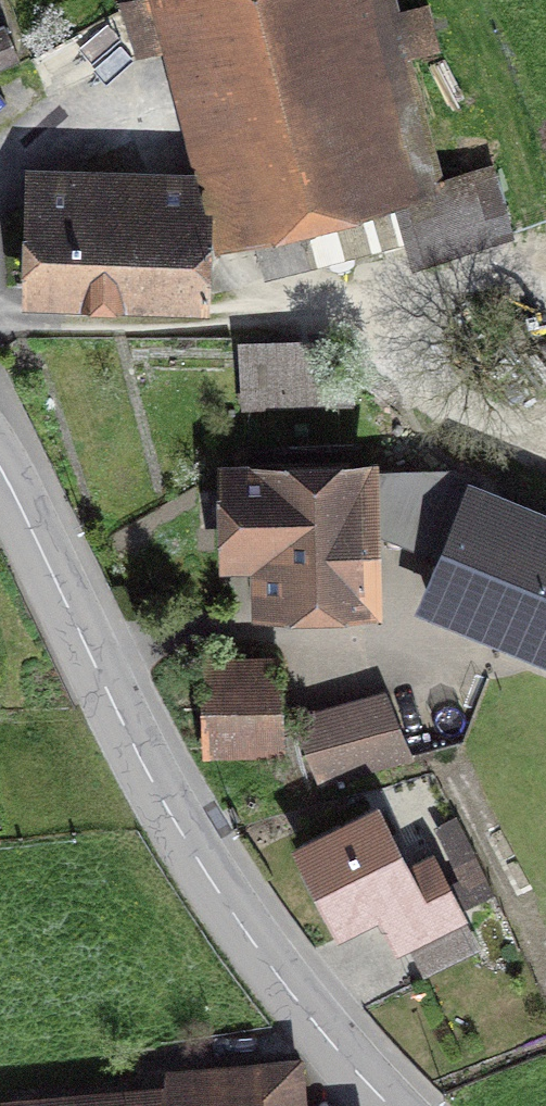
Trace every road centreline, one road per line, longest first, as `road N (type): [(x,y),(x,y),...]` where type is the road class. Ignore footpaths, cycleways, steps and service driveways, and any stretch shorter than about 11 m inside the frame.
road 1 (tertiary): [(0,467),(198,870),(361,1078),(393,1105)]

